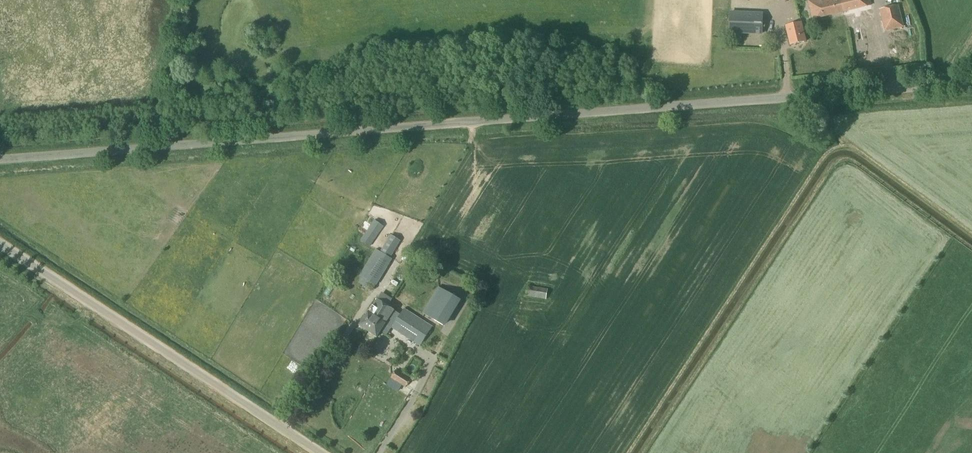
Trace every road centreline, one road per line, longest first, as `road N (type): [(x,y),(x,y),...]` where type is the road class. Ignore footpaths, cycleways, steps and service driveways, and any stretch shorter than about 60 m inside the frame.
road 1 (unclassified): [(0,162),(971,84)]
road 2 (unclassified): [(320,452),(0,244)]

